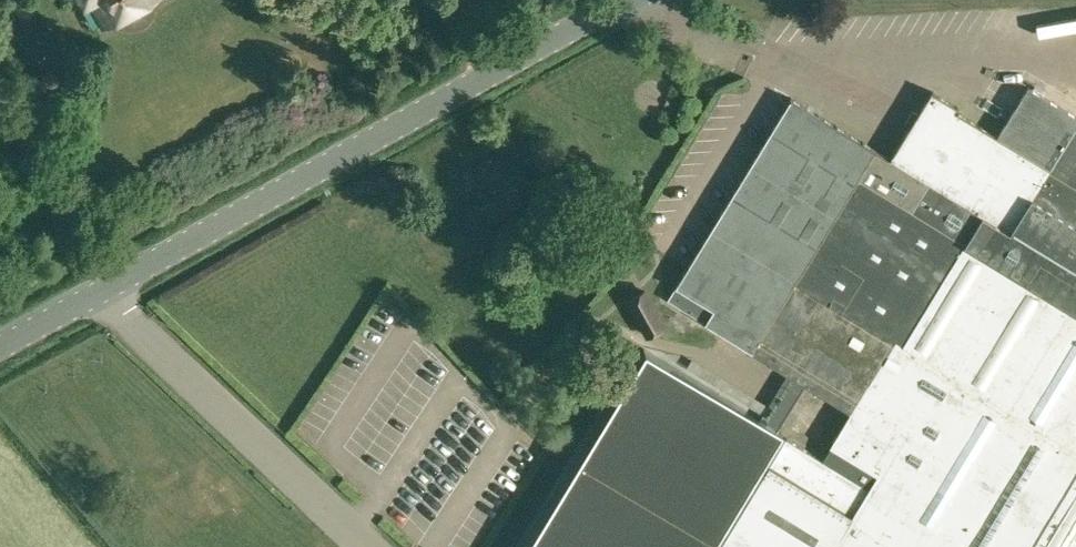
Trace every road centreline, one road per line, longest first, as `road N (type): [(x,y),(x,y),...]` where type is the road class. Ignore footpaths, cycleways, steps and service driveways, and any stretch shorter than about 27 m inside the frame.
road 1 (unclassified): [(0,346),(630,0)]

